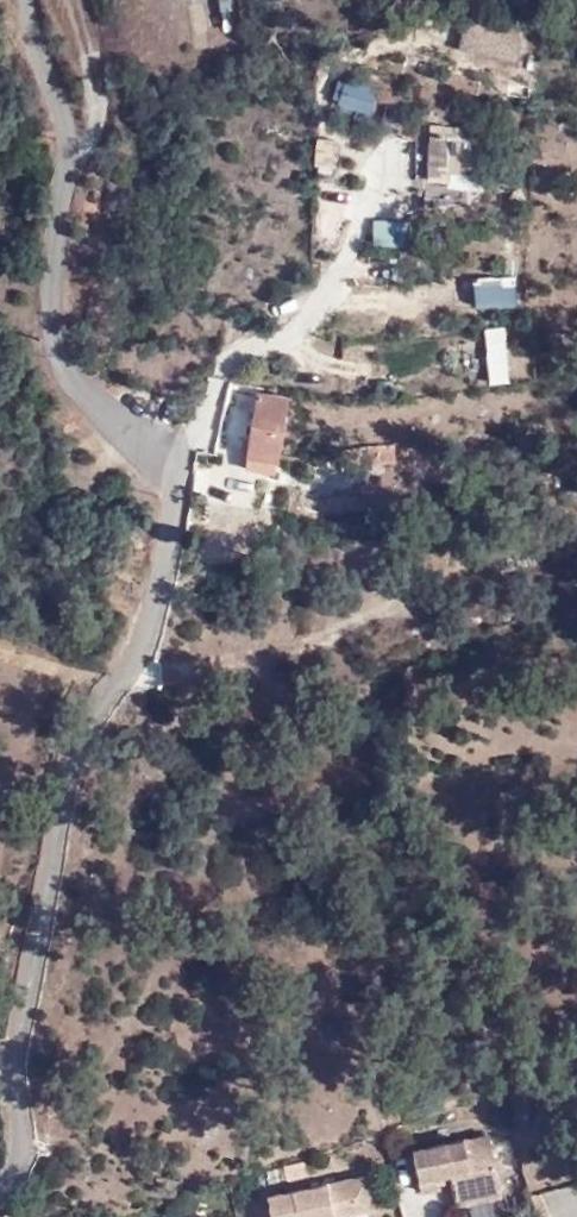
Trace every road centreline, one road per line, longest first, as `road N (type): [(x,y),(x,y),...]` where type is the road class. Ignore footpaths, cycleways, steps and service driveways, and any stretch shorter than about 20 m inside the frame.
road 1 (residential): [(0,1184),(16,1160),(4,1047),(56,776),(80,711),(115,674),(145,624),(168,535),(167,479),(137,442),(70,392),(34,338),(53,138),(7,0)]

